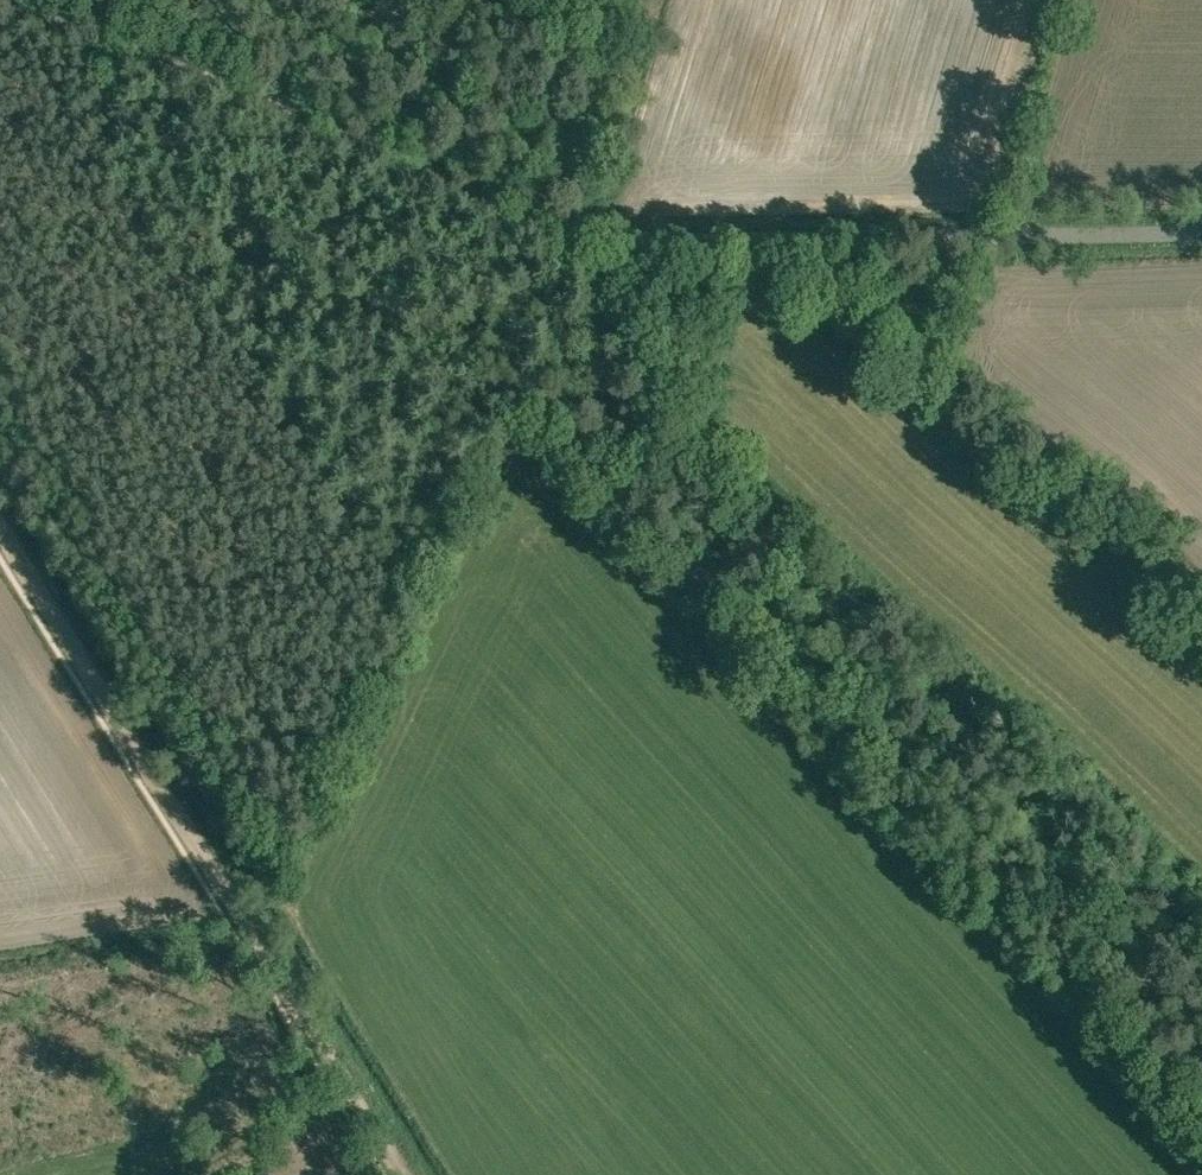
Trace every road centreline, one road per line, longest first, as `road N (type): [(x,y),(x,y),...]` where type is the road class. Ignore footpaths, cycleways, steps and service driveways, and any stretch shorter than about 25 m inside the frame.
road 1 (unclassified): [(1201,235),(618,243),(26,0)]
road 2 (track): [(0,529),(408,1174)]

